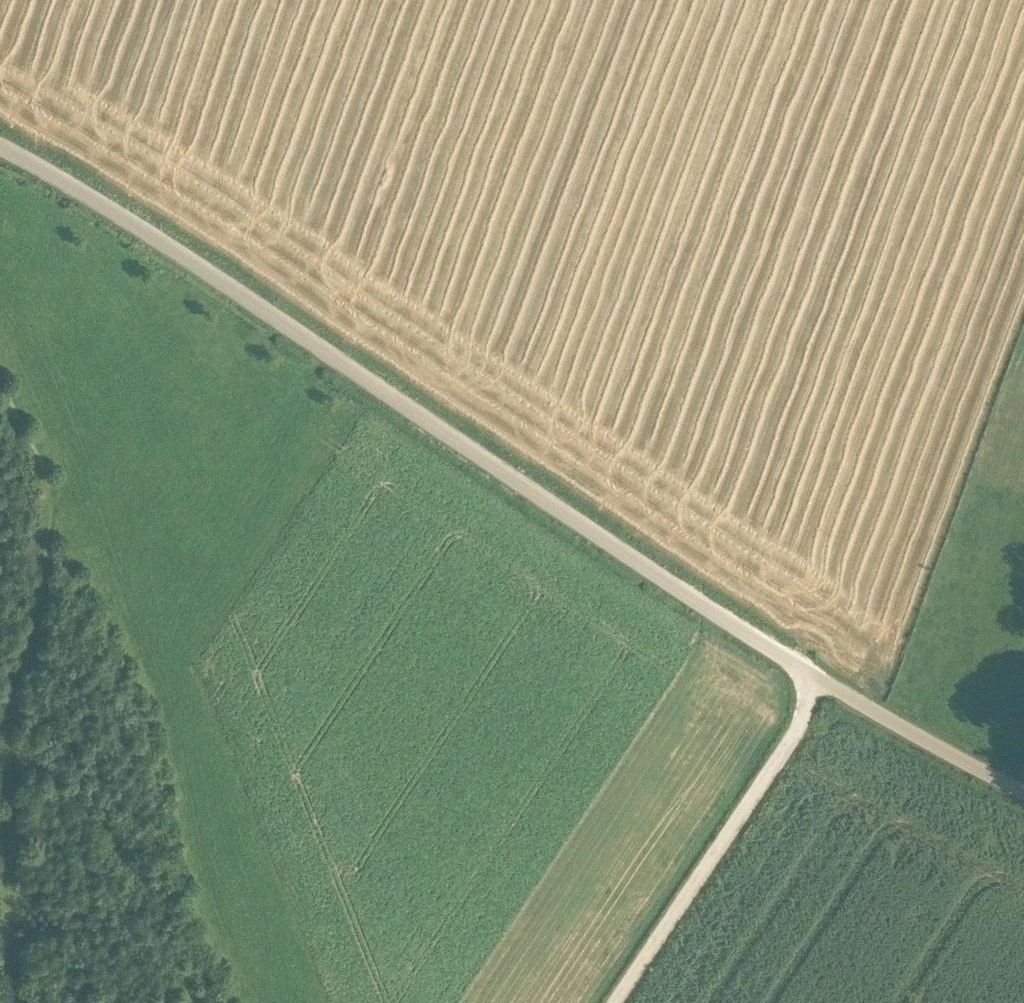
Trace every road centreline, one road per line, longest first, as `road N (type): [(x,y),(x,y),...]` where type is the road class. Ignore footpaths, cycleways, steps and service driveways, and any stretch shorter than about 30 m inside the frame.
road 1 (track): [(814,677),(83,194),(0,149)]
road 2 (track): [(814,677),(786,746),(615,1002)]
road 3 (track): [(1023,795),(814,677)]

